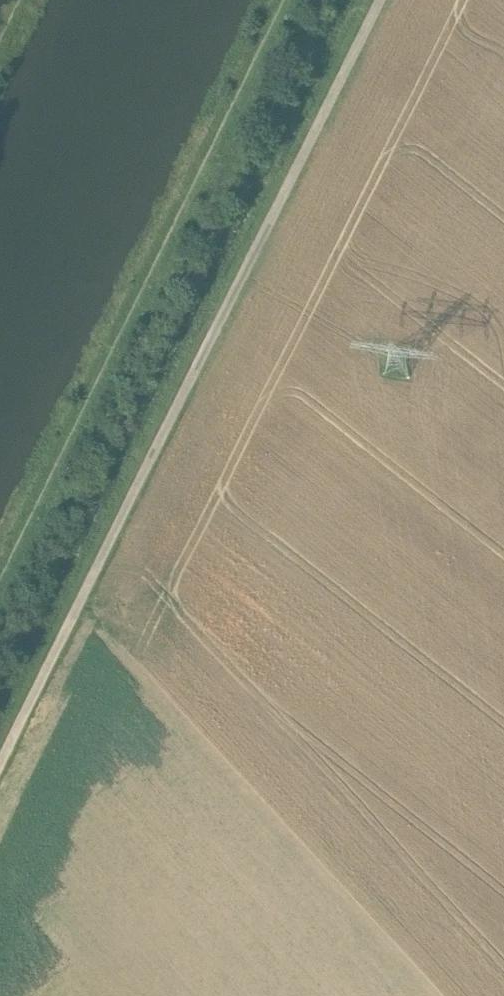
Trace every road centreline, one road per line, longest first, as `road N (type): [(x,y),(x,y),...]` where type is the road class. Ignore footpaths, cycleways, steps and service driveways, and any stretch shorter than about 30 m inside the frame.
road 1 (track): [(0,765),(375,0)]

